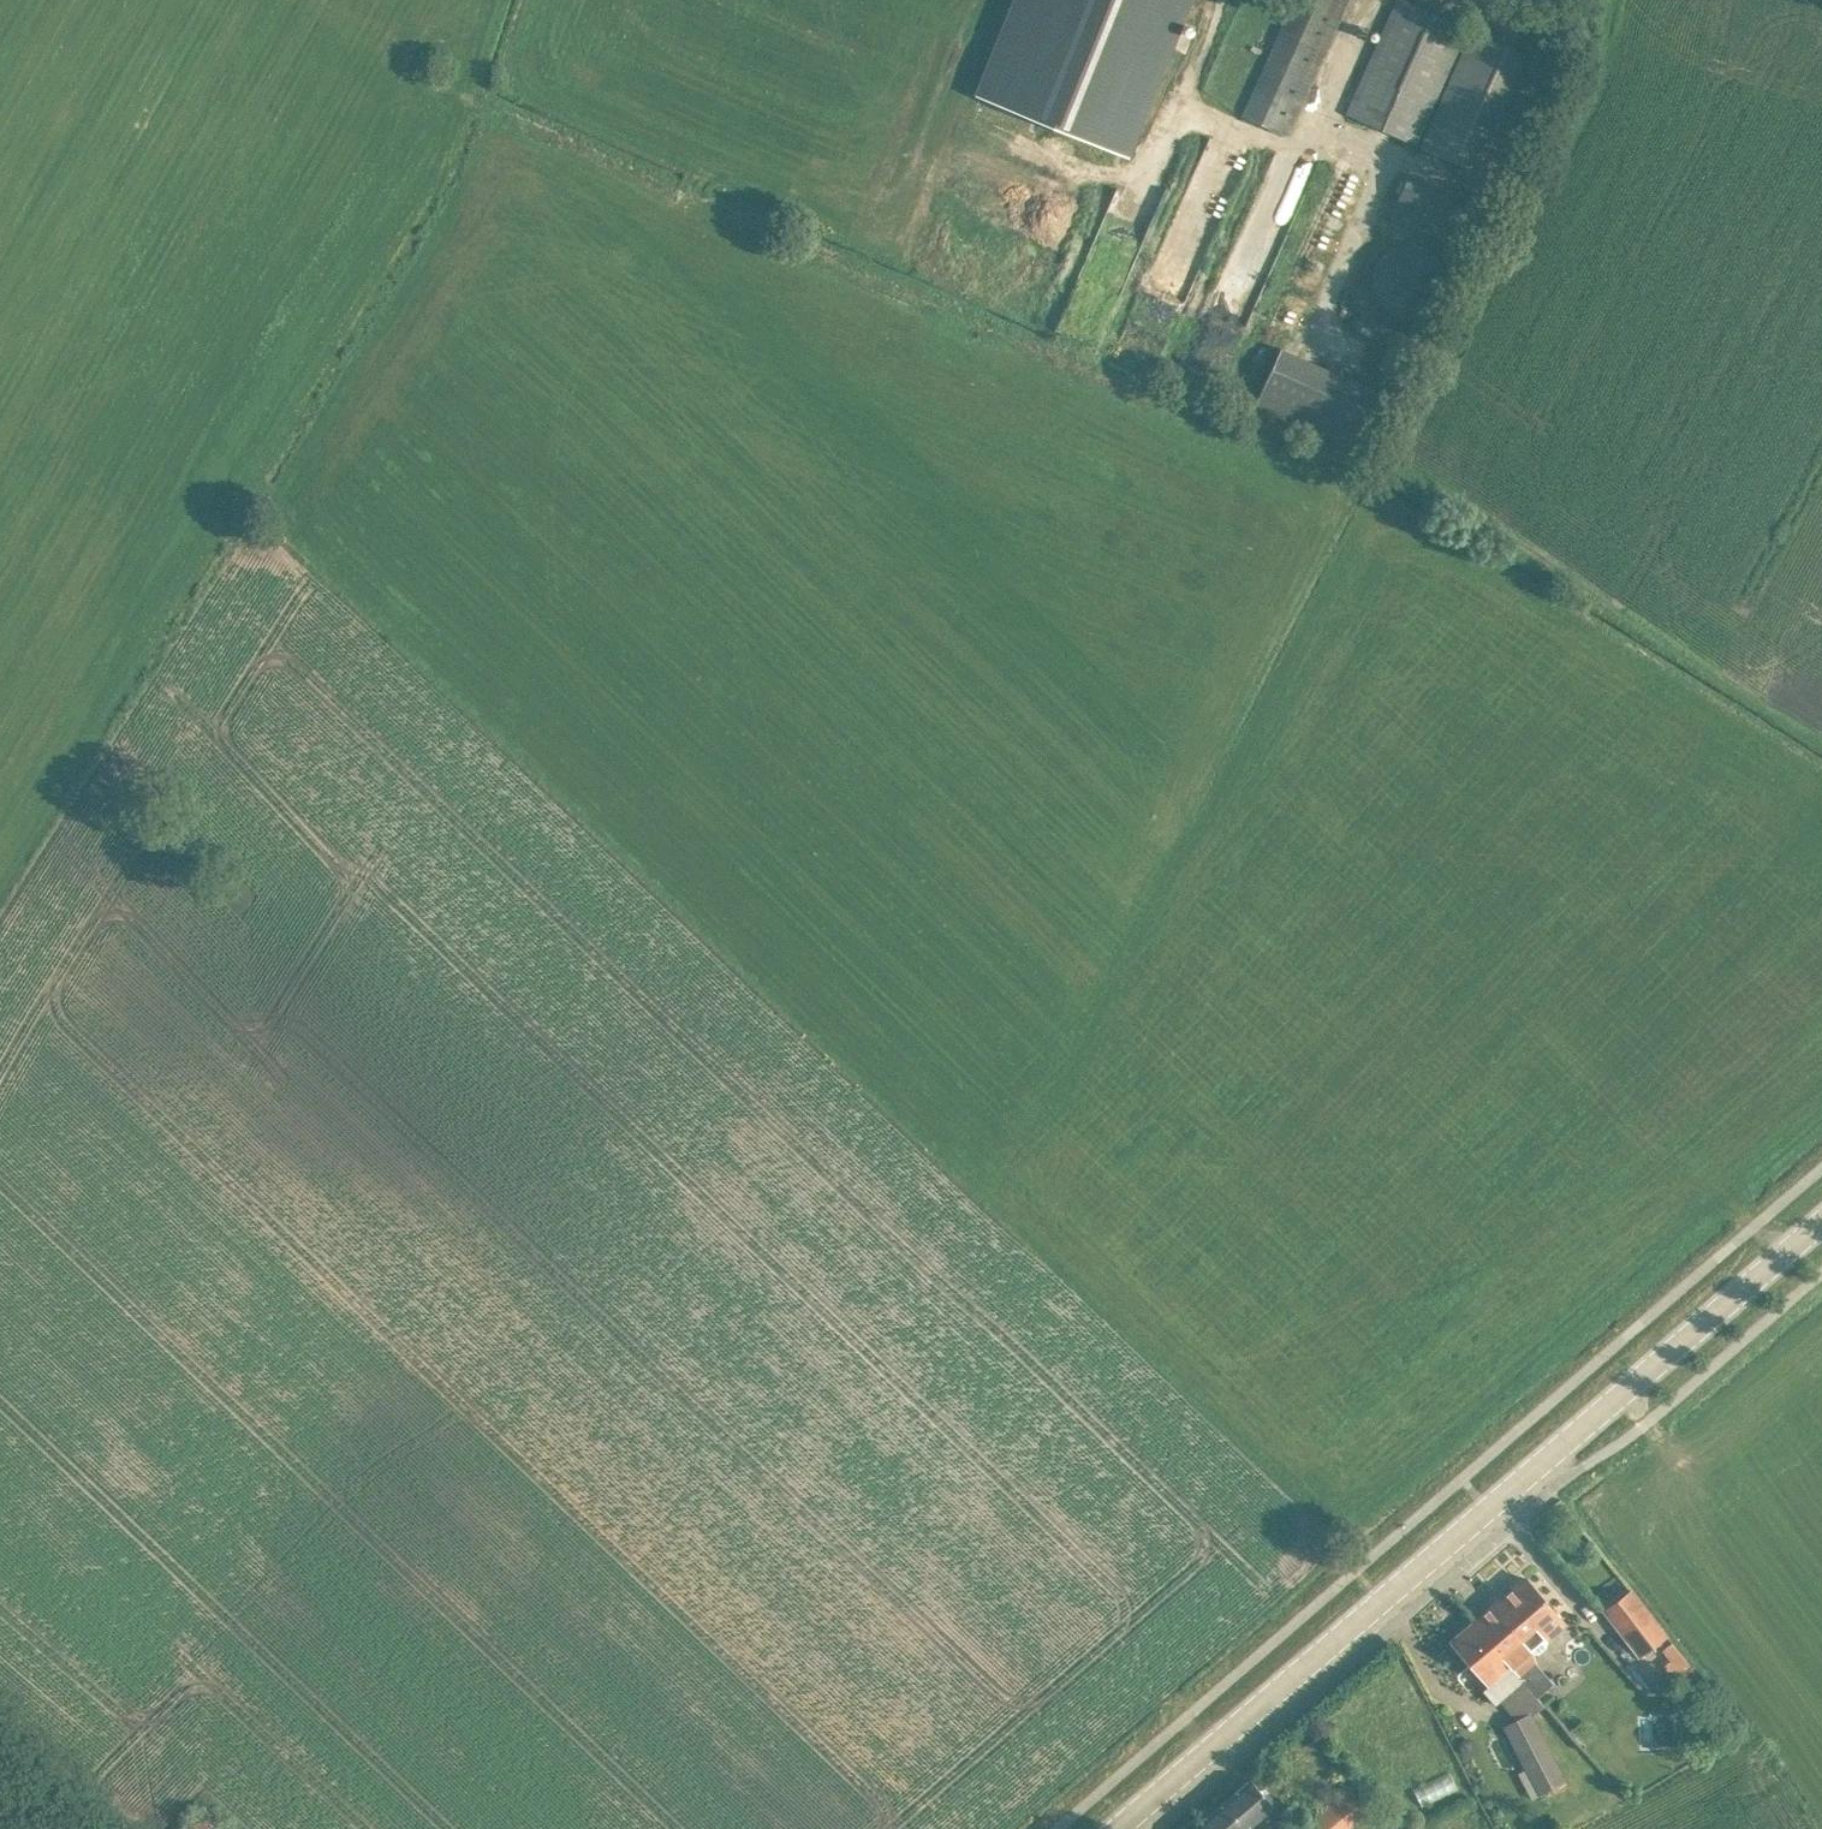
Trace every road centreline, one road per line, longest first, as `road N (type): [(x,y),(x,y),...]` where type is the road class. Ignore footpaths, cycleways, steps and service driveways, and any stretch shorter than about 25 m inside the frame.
road 1 (secondary): [(1116,1828),(1821,1220)]

